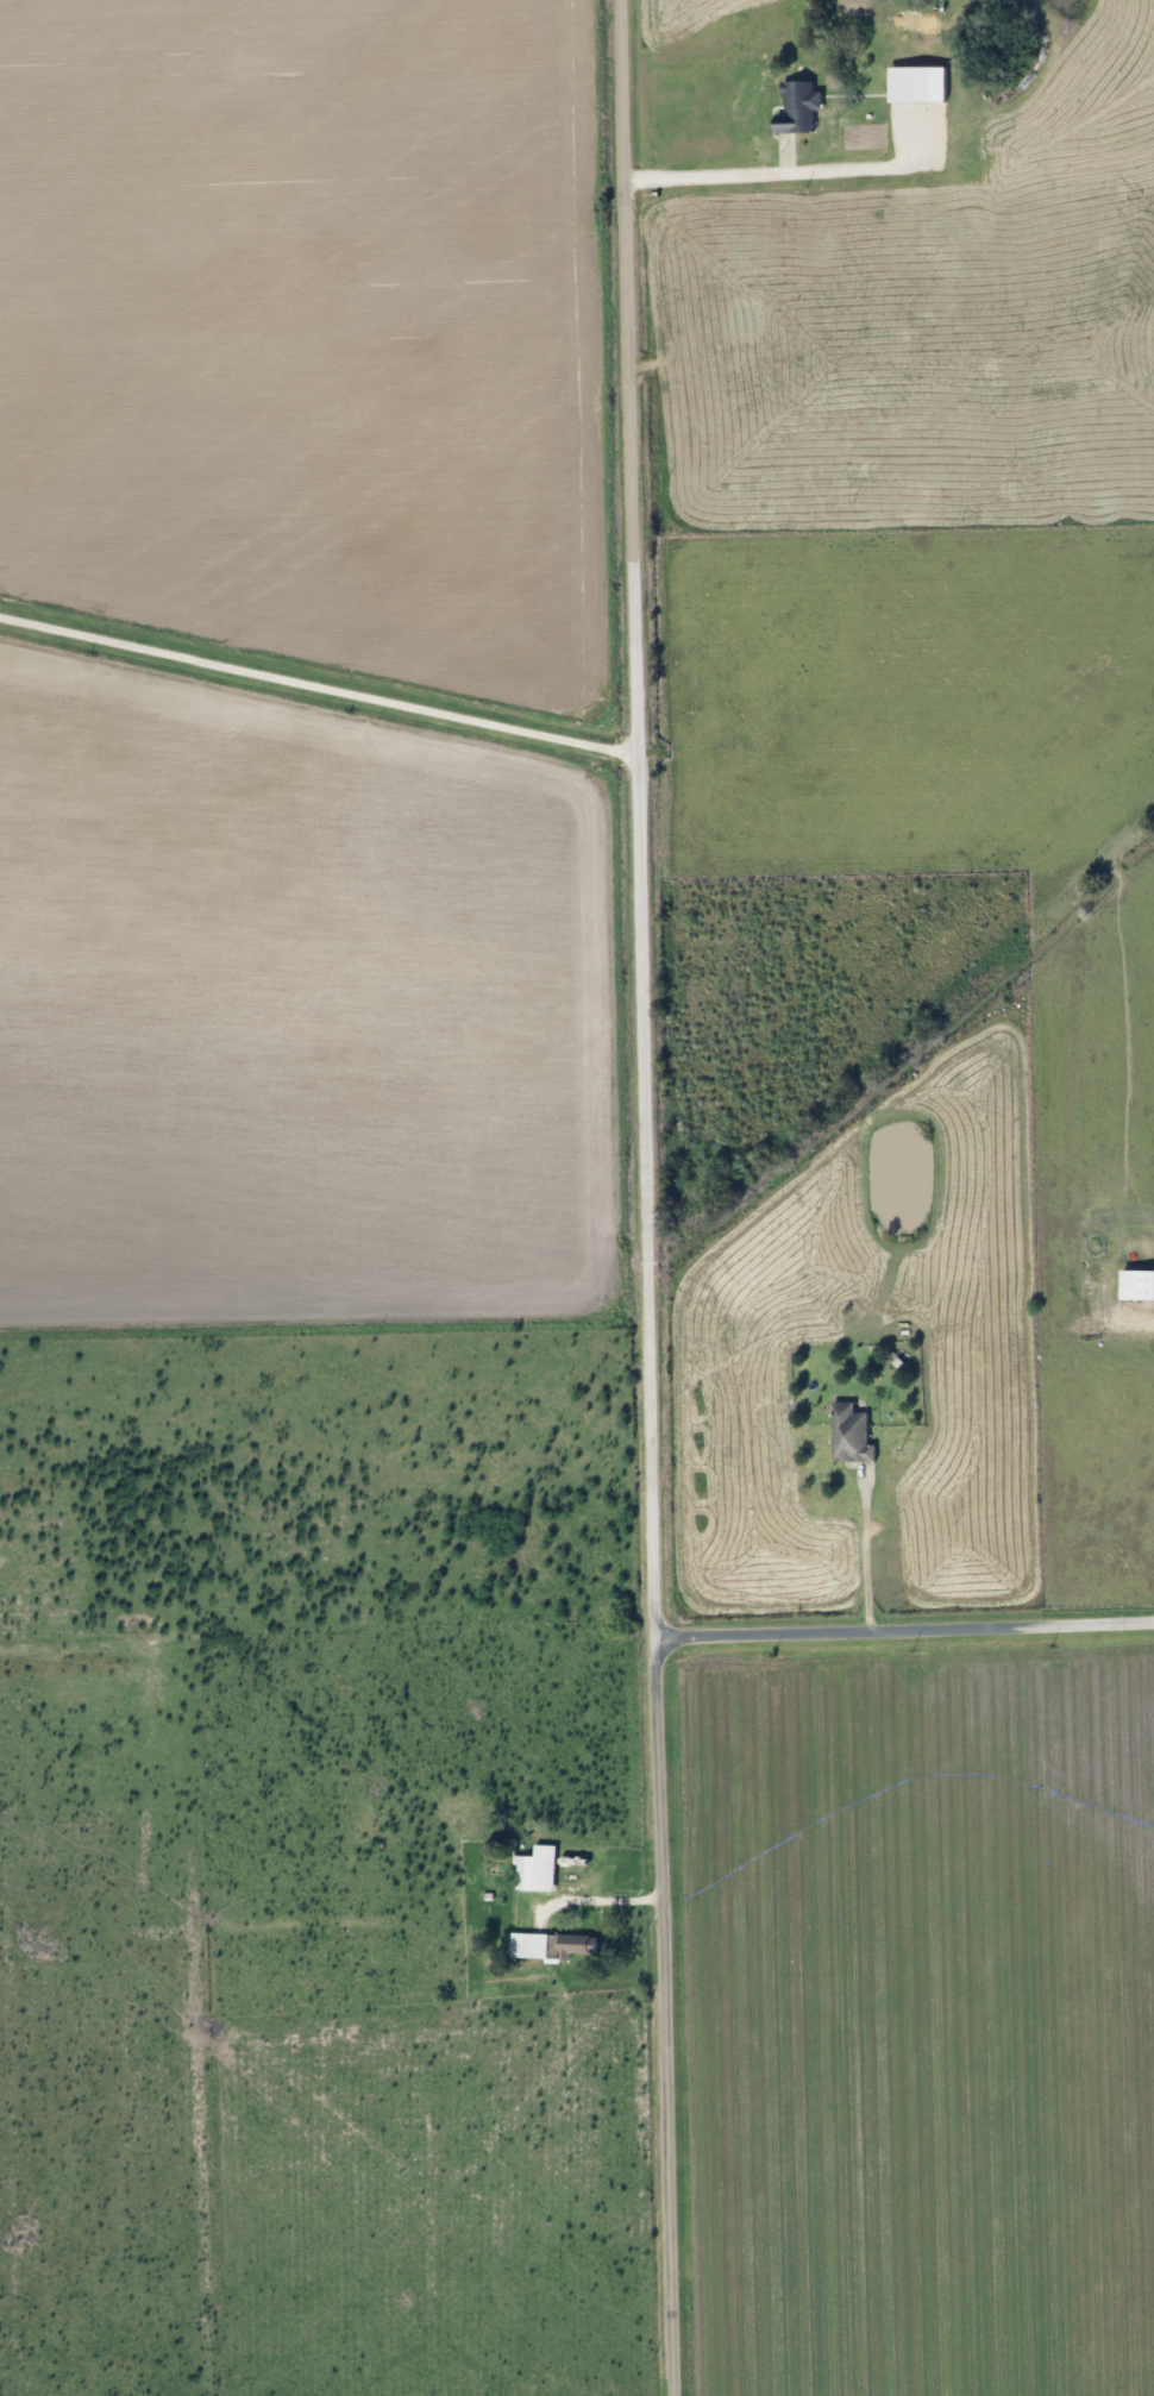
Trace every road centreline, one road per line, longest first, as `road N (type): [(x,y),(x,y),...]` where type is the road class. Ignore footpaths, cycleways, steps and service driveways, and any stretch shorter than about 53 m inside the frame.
road 1 (residential): [(680,2395),(625,0)]
road 2 (residential): [(660,1638),(1153,1624)]

